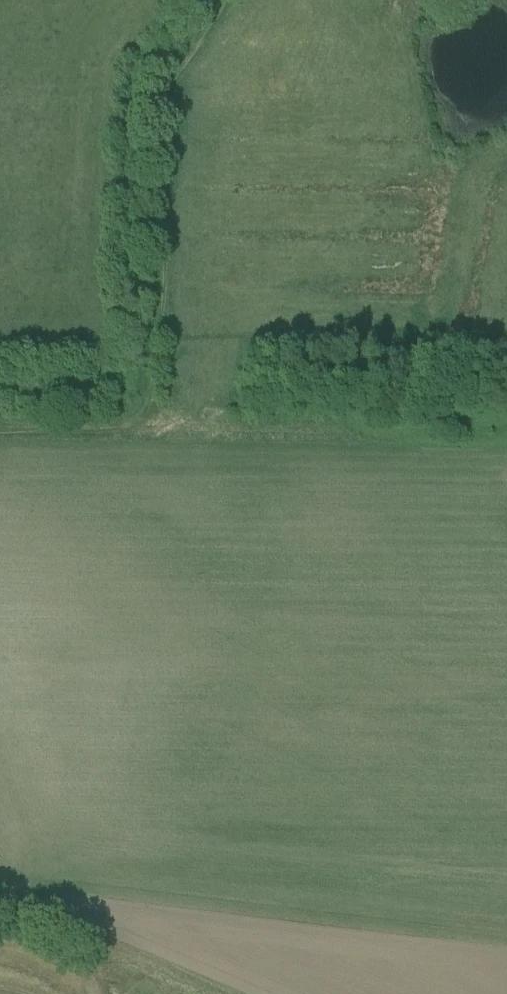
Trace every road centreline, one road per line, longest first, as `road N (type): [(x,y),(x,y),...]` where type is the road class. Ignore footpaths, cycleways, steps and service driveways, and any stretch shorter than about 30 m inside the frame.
road 1 (track): [(0,429),(123,428),(143,420),(164,91),(219,0)]
road 2 (track): [(91,993),(77,959),(0,917)]

